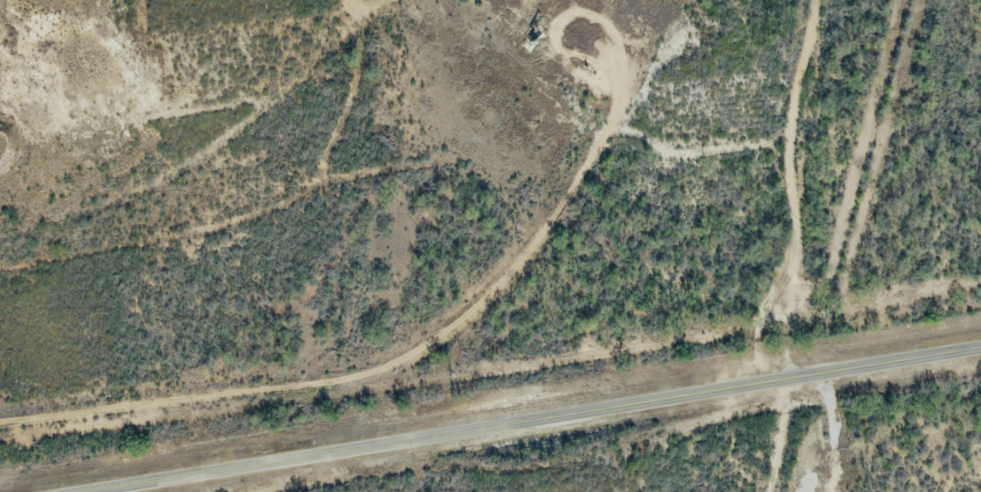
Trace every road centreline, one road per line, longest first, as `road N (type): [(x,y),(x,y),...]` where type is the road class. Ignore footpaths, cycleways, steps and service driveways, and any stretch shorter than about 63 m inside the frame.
road 1 (secondary): [(90,491),(980,346)]
road 2 (residential): [(0,242),(204,120),(364,0)]
road 3 (residential): [(795,0),(796,325),(810,355),(761,382)]

